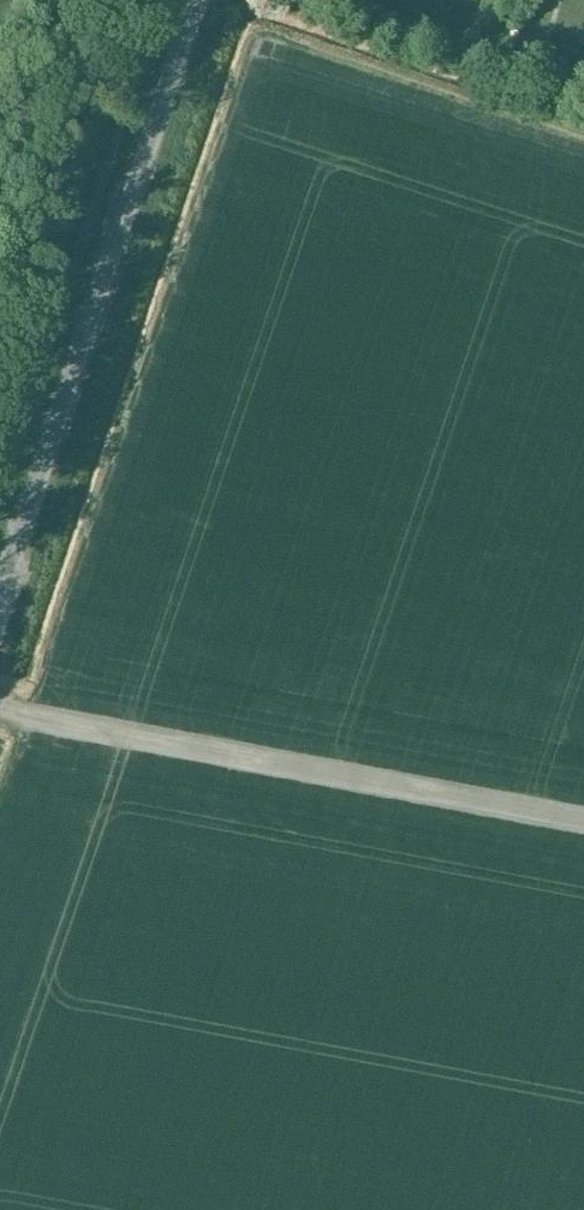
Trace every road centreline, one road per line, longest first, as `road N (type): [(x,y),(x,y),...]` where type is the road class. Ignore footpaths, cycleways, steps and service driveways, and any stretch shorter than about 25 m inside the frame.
road 1 (unclassified): [(0,589),(198,0)]

